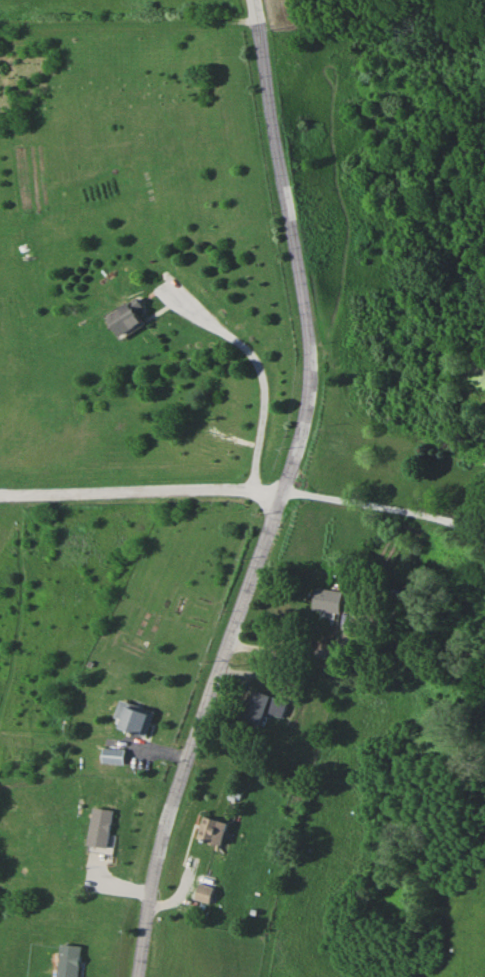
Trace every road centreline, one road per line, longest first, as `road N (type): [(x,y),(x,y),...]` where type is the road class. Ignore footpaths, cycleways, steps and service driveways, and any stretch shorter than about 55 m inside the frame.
road 1 (residential): [(252,0),(311,341),(311,395),(232,645),(170,804),(137,976)]
road 2 (track): [(0,27),(255,21)]

